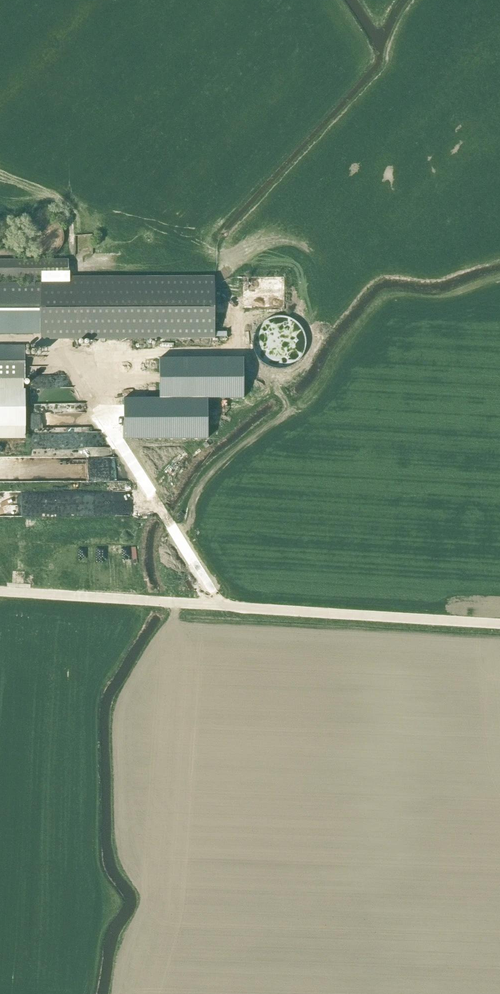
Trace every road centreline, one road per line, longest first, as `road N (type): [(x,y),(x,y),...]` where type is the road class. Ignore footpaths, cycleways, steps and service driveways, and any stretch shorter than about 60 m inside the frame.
road 1 (unclassified): [(226,602),(69,362)]
road 2 (unclassified): [(499,624),(246,610),(226,602)]
road 3 (unclassified): [(0,593),(226,602)]

